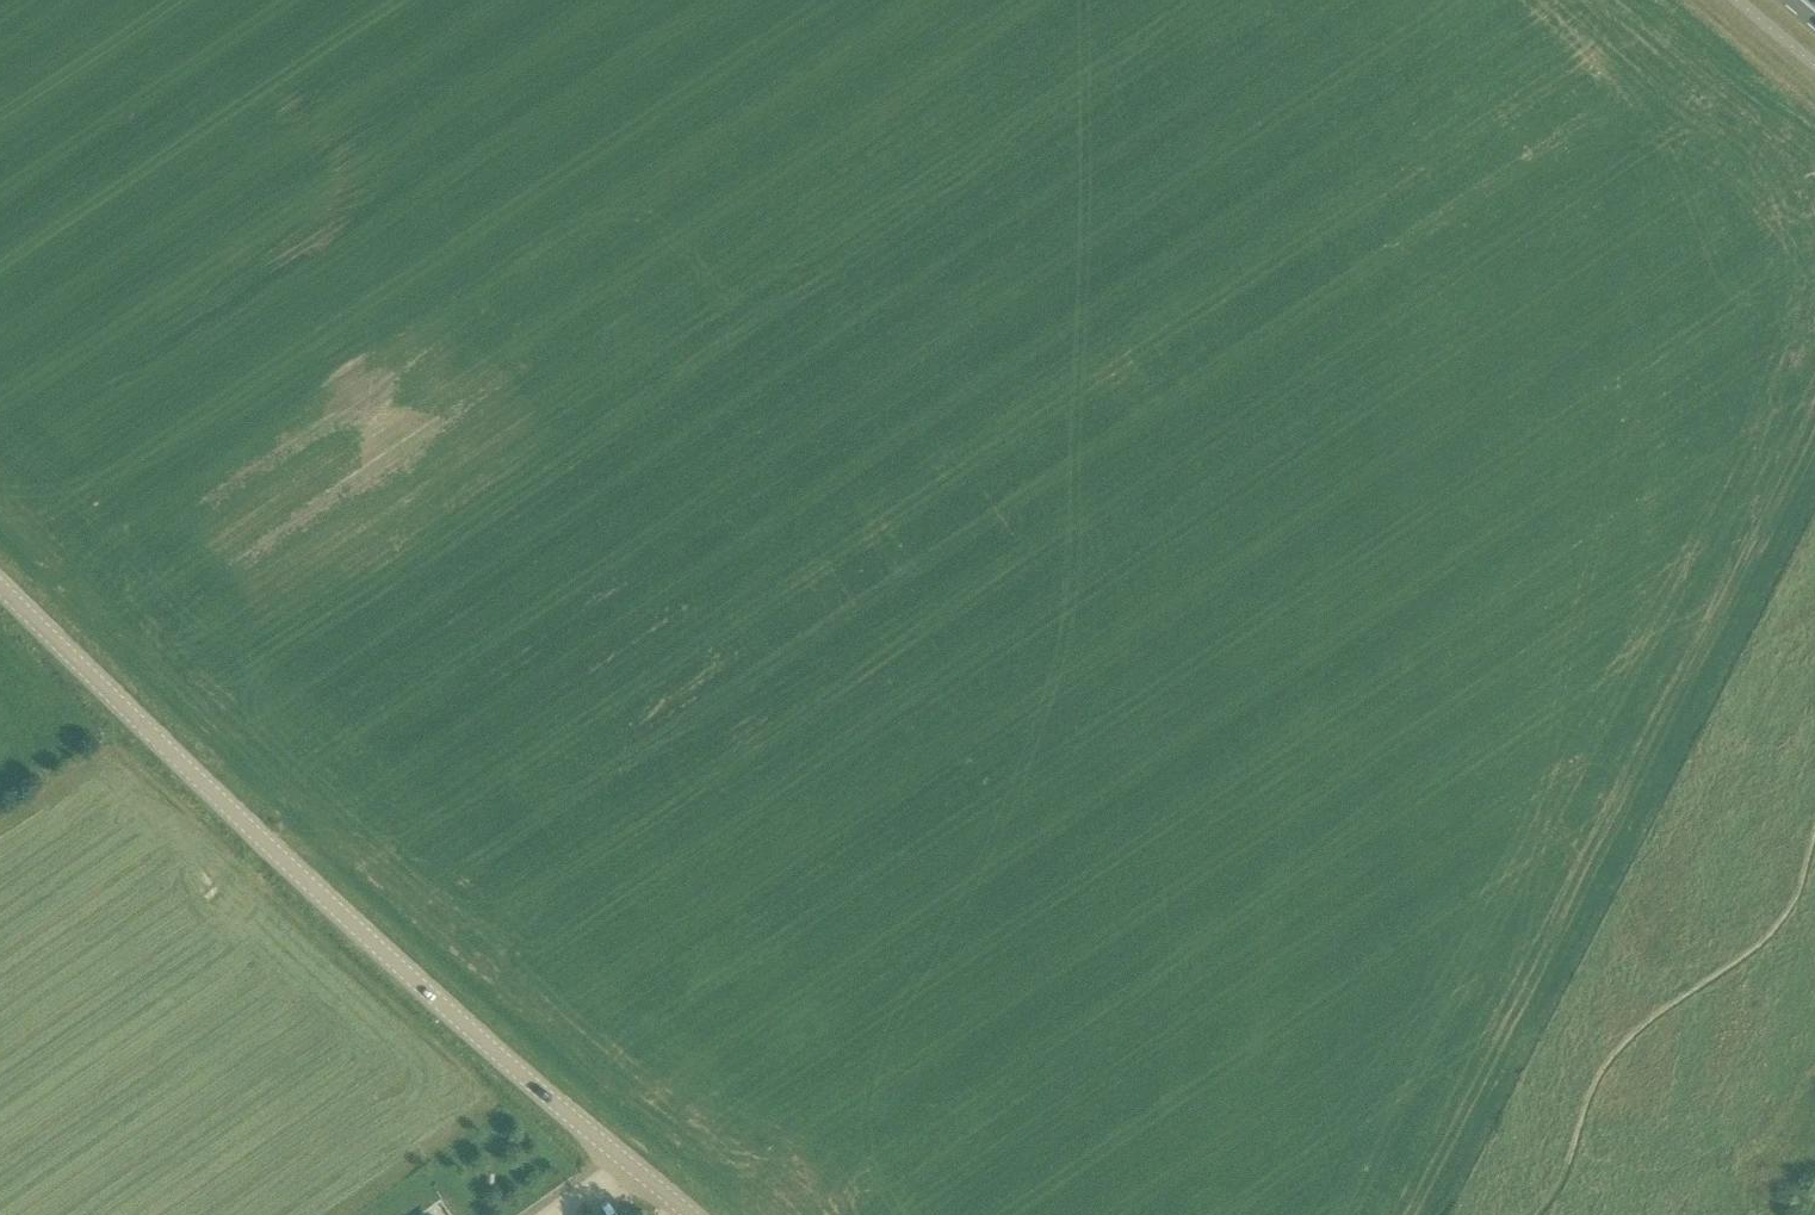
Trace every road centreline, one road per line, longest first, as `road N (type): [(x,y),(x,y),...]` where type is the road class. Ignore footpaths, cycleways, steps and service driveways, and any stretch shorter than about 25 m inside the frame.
road 1 (tertiary): [(687,1214),(324,899),(0,586)]

